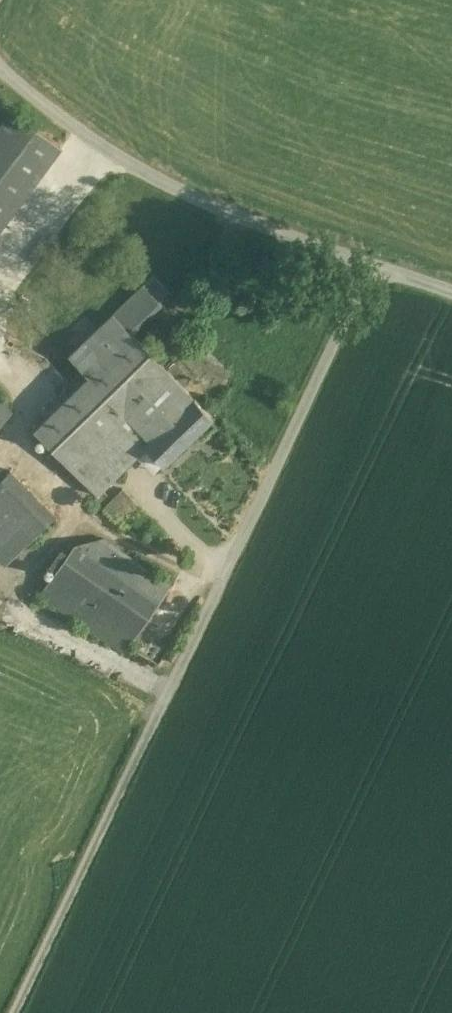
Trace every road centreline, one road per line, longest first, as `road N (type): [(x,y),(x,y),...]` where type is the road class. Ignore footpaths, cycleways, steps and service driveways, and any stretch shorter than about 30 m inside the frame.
road 1 (unclassified): [(451,292),(206,205),(108,153),(0,69)]

